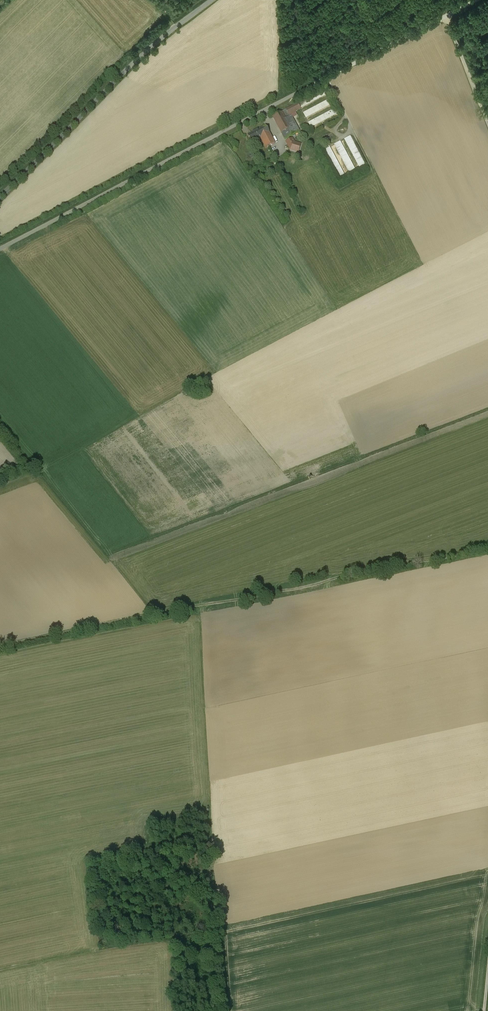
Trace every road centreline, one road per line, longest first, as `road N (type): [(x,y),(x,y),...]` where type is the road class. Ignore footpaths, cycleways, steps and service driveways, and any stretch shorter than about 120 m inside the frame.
road 1 (unclassified): [(477,0),(0,249)]
road 2 (track): [(487,547),(0,647)]
road 3 (unclassified): [(211,0),(144,53),(0,198)]

